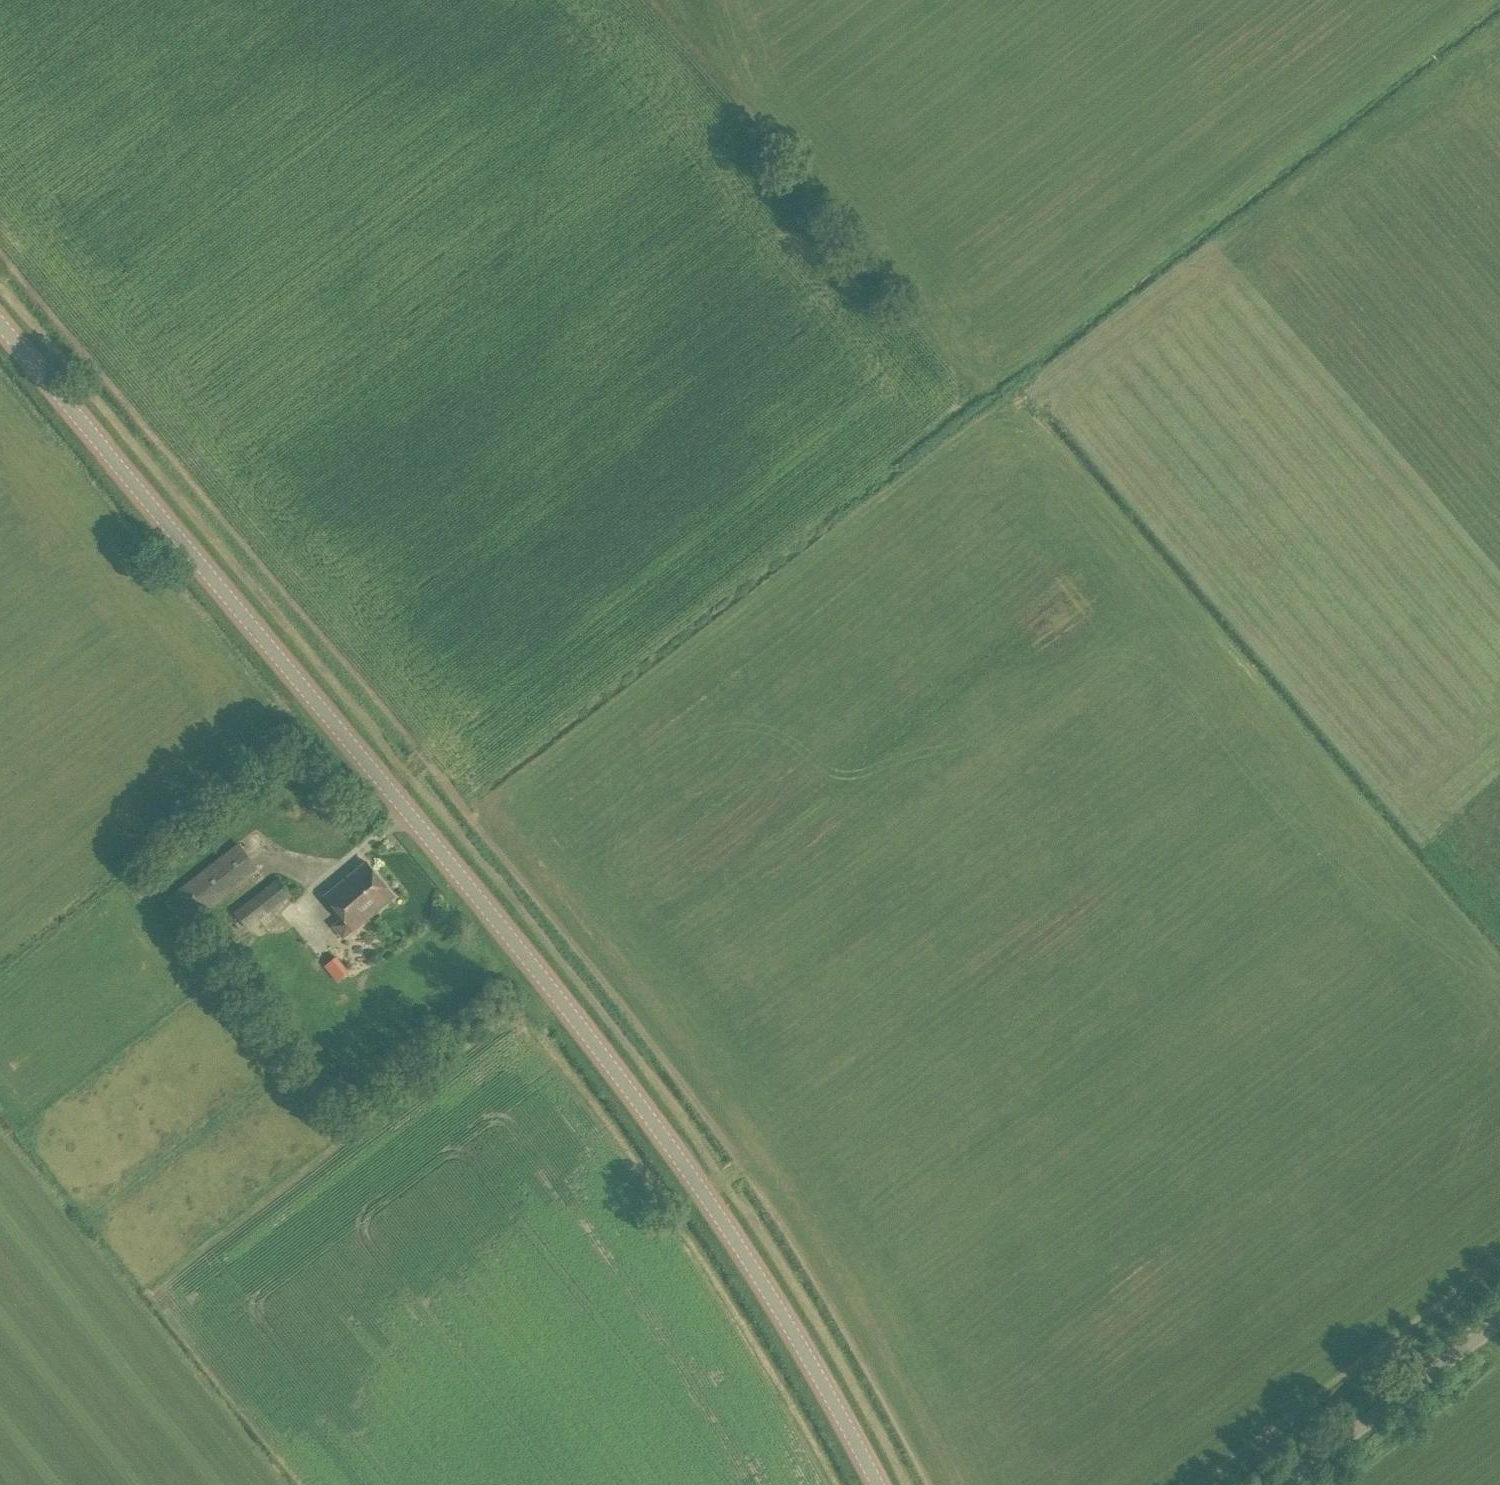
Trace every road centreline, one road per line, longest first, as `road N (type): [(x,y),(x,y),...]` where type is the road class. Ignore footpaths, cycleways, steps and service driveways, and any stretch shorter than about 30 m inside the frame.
road 1 (secondary): [(876,1484),(719,1211),(619,1072),(0,324)]
road 2 (unclassified): [(1278,1484),(1499,1317)]

